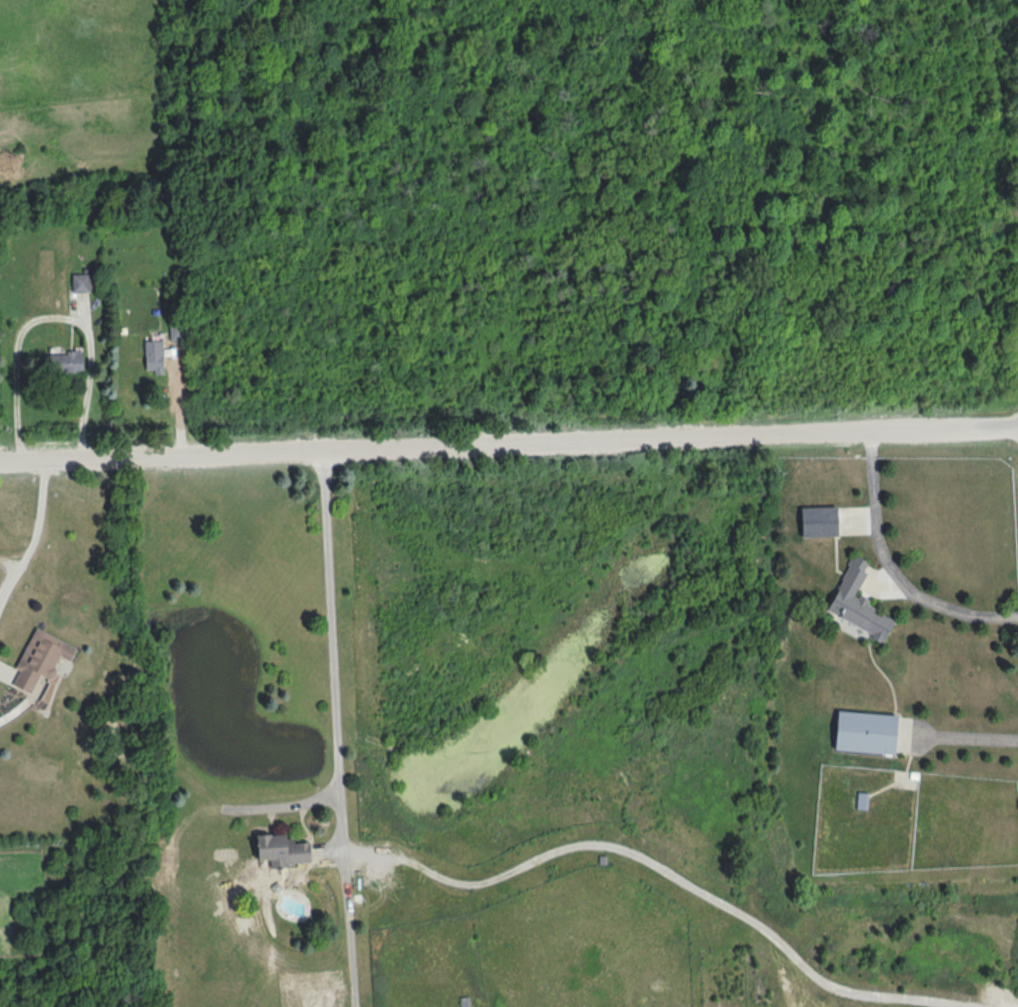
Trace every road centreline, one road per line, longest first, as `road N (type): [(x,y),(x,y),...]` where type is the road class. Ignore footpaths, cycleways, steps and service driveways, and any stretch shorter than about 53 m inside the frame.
road 1 (residential): [(0,459),(1017,428)]

